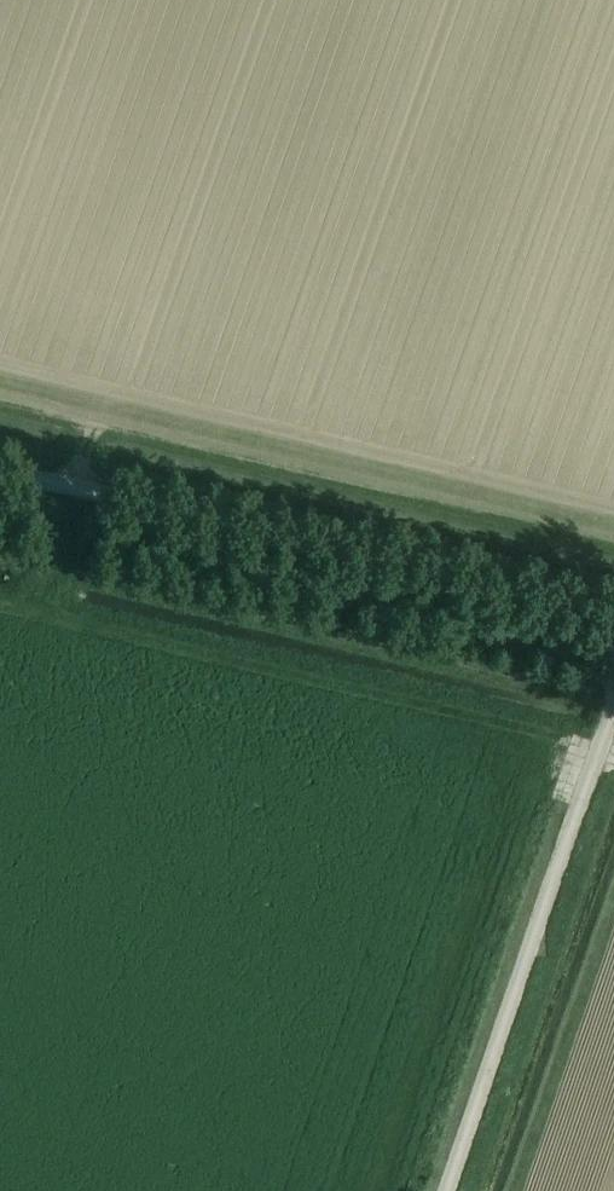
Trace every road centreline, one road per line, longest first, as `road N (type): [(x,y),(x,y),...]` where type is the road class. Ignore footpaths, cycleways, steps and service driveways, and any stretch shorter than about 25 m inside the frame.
road 1 (unclassified): [(613,613),(0,469)]
road 2 (track): [(613,551),(0,407)]
road 3 (track): [(0,603),(600,747)]
road 4 (track): [(447,1190),(613,708)]
road 5 (track): [(45,613),(89,428)]

